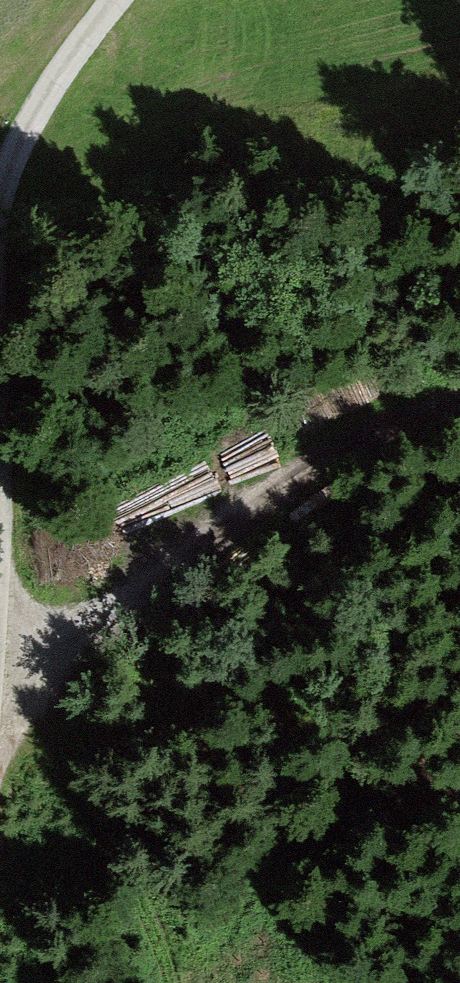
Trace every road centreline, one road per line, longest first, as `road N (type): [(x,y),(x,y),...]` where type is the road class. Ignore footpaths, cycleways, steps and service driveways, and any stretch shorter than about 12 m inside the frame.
road 1 (track): [(0,663),(105,617),(240,513),(371,429),(459,404)]
road 2 (track): [(0,671),(58,736),(119,835),(172,982)]
road 3 (unclassified): [(121,0),(72,55),(24,137),(0,221)]

